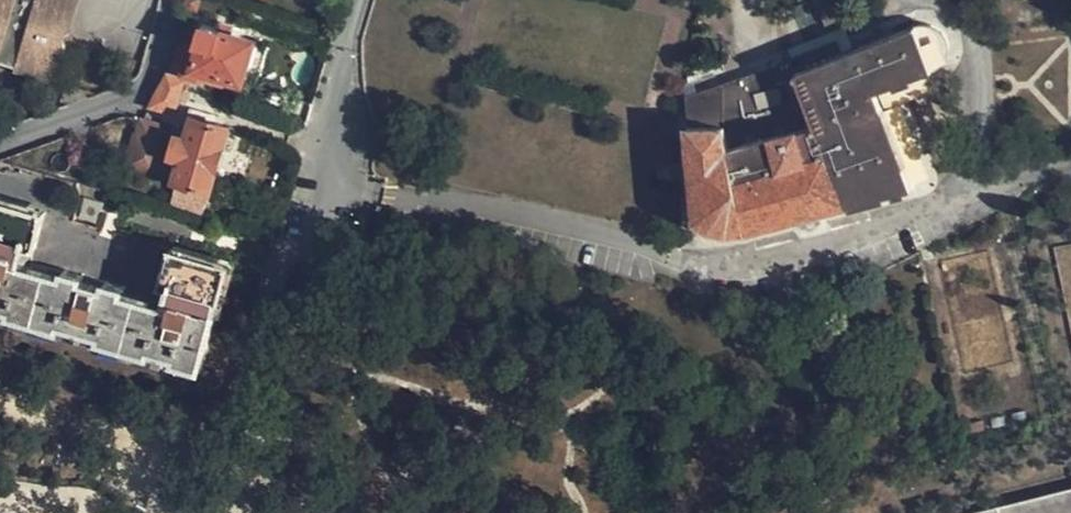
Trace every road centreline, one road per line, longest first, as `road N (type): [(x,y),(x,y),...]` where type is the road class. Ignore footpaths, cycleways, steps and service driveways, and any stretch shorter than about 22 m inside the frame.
road 1 (residential): [(0,139),(127,94),(148,71),(167,0)]
road 2 (residential): [(315,188),(360,0)]

